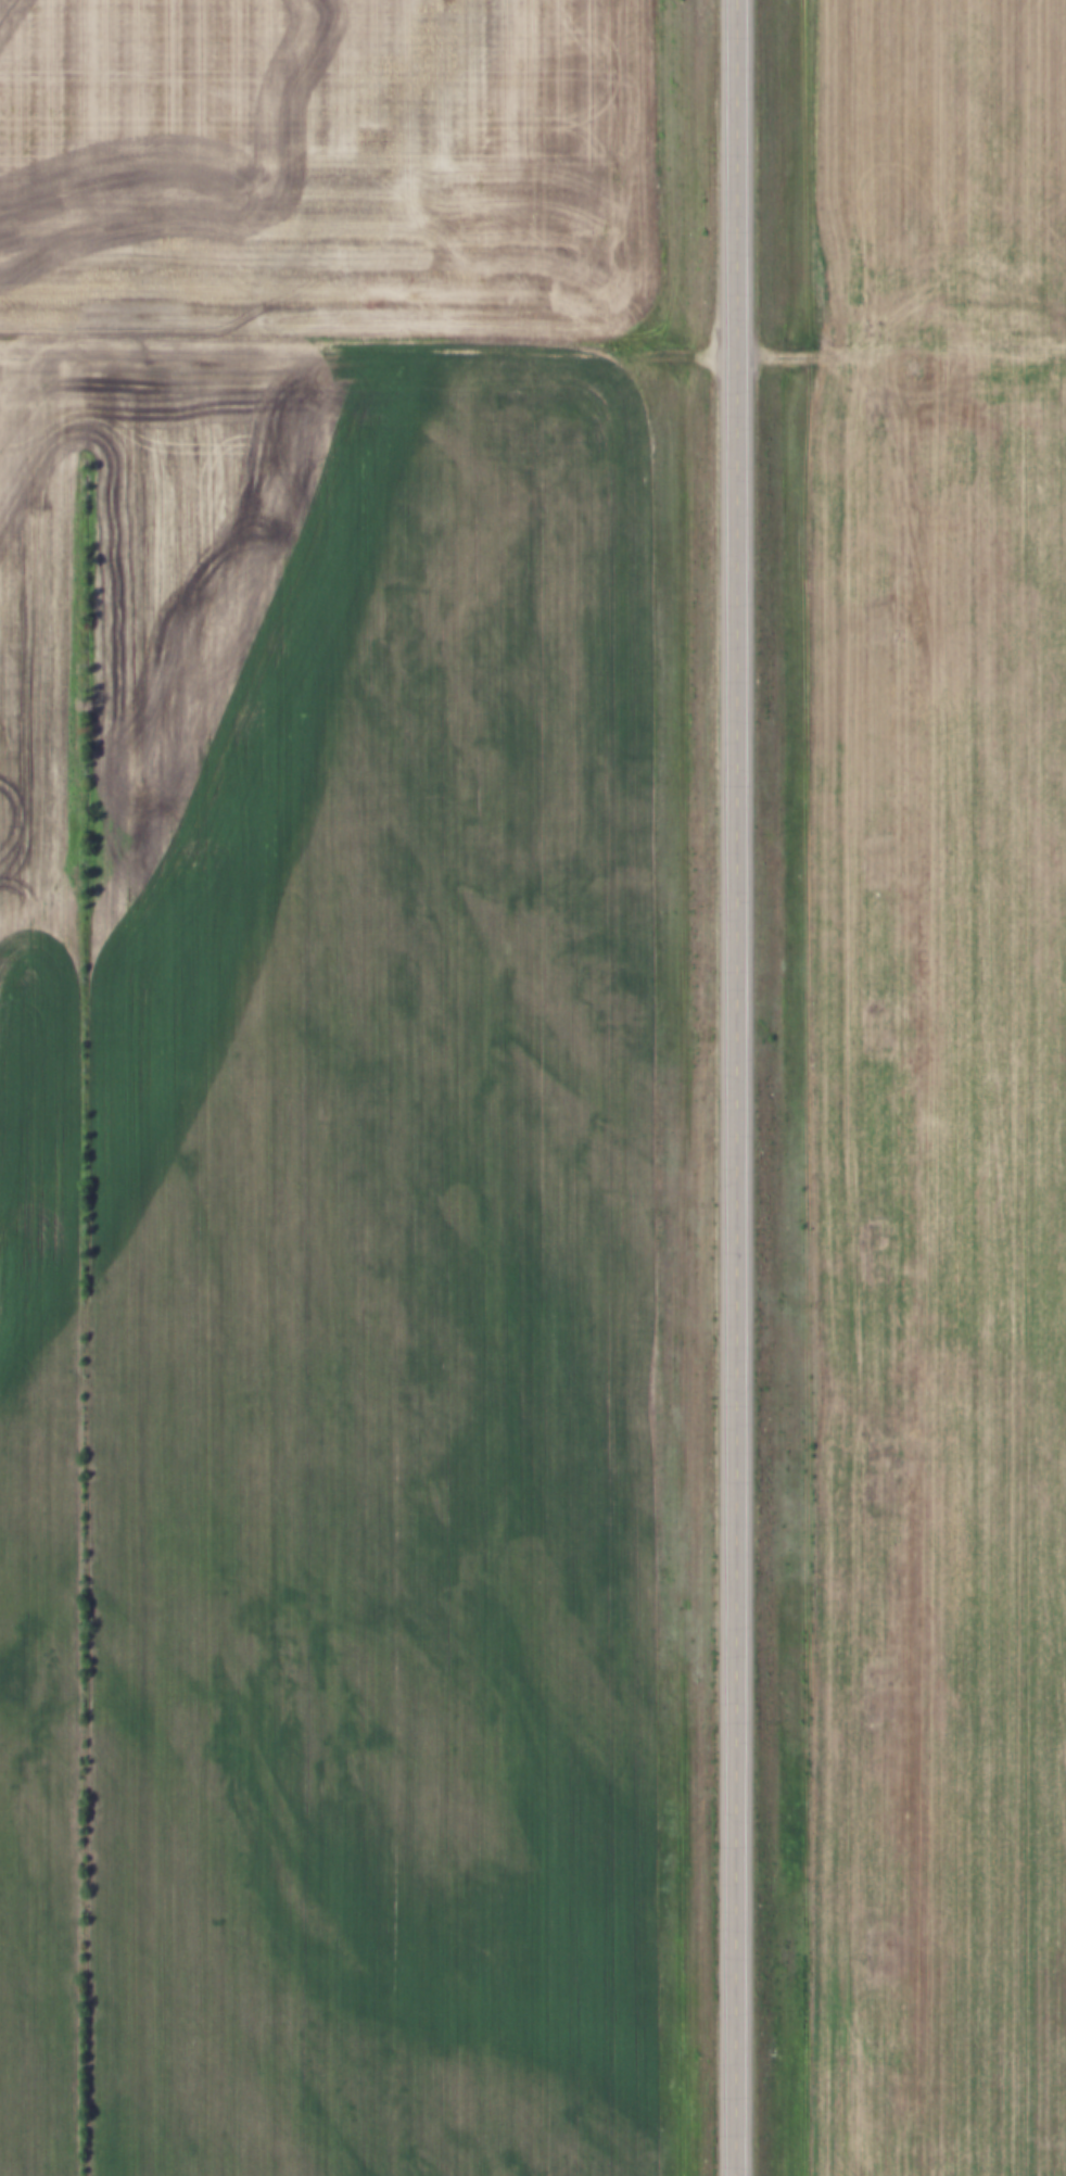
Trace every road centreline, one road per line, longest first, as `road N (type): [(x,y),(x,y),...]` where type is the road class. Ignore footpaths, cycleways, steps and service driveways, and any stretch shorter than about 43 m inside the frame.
road 1 (primary): [(732,2175),(733,0)]
road 2 (track): [(1065,355),(616,357),(0,344)]

